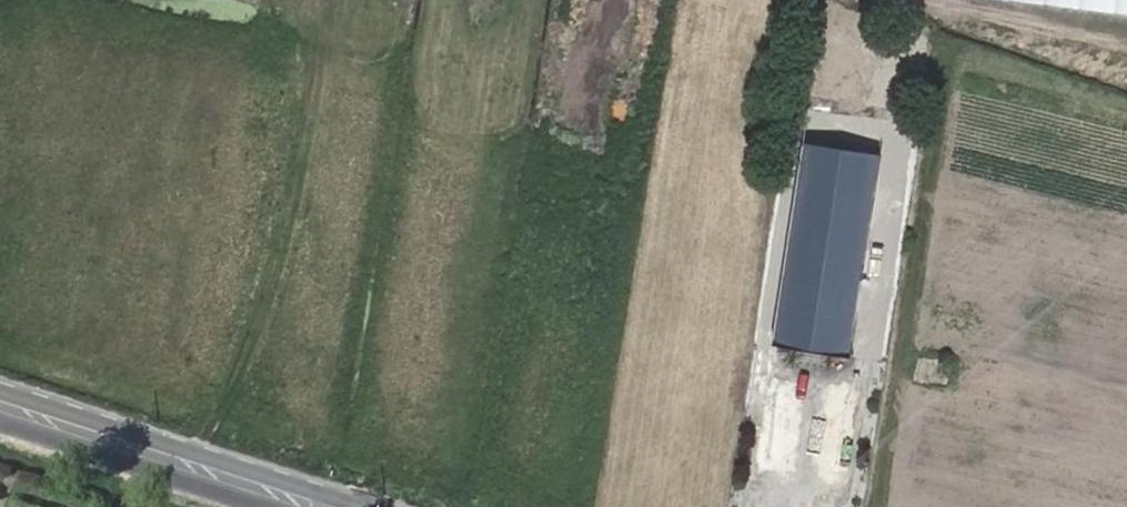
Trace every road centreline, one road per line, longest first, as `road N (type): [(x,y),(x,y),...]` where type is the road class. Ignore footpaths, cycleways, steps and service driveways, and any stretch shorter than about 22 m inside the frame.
road 1 (primary): [(314,506),(0,407)]

